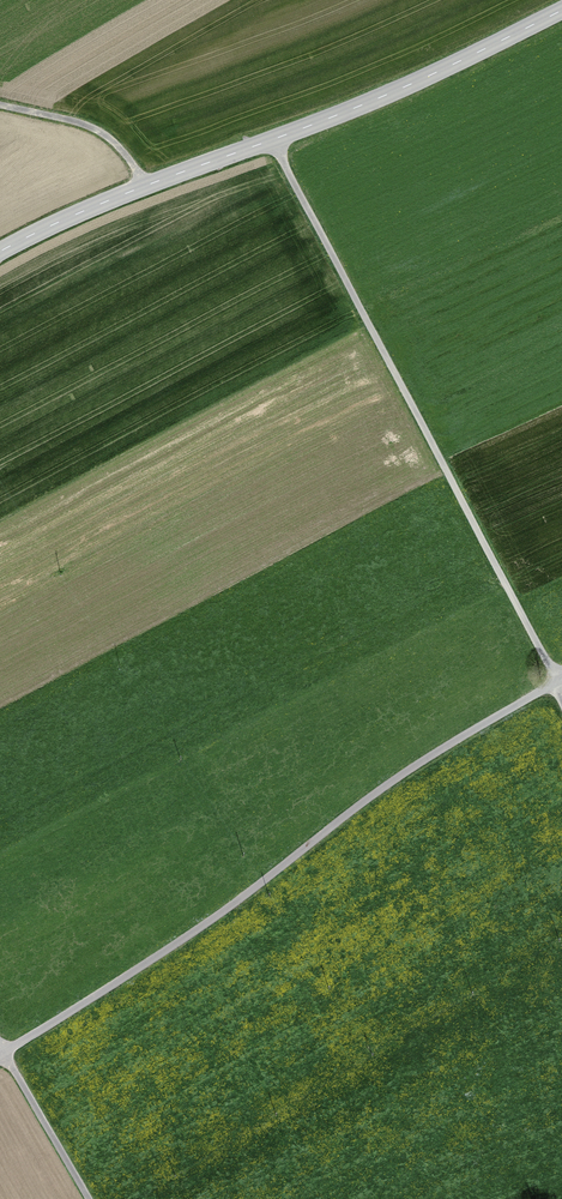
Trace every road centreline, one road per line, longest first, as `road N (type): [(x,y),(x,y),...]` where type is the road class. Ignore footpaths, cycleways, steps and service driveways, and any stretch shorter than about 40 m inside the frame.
road 1 (residential): [(0,1054),(177,943),(413,767),(561,677)]
road 2 (secondary): [(0,252),(145,185),(364,104),(561,11)]
road 3 (track): [(271,141),(555,682)]
road 4 (track): [(0,1047),(89,1198)]
road 5 (track): [(145,185),(95,129),(0,105)]

